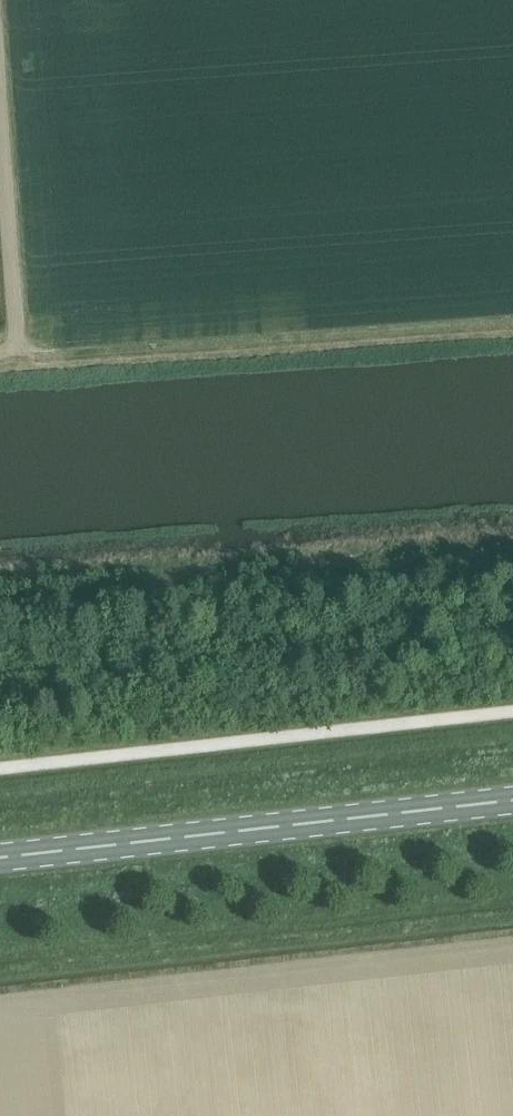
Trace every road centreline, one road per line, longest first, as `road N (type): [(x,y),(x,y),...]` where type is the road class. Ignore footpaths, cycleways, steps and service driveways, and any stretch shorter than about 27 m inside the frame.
road 1 (primary): [(0,853),(512,793)]

